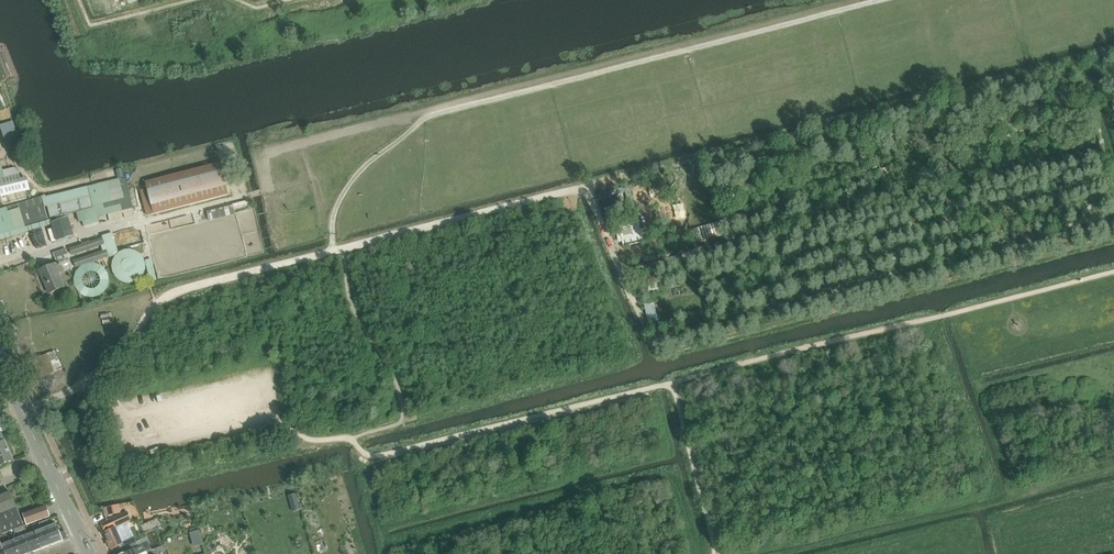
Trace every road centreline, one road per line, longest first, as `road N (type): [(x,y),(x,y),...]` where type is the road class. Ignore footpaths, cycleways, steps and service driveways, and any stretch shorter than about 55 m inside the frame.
road 1 (track): [(643,321),(590,188),(333,251)]
road 2 (track): [(85,387),(126,349),(162,297),(333,251)]
road 3 (tertiary): [(84,543),(0,358)]

